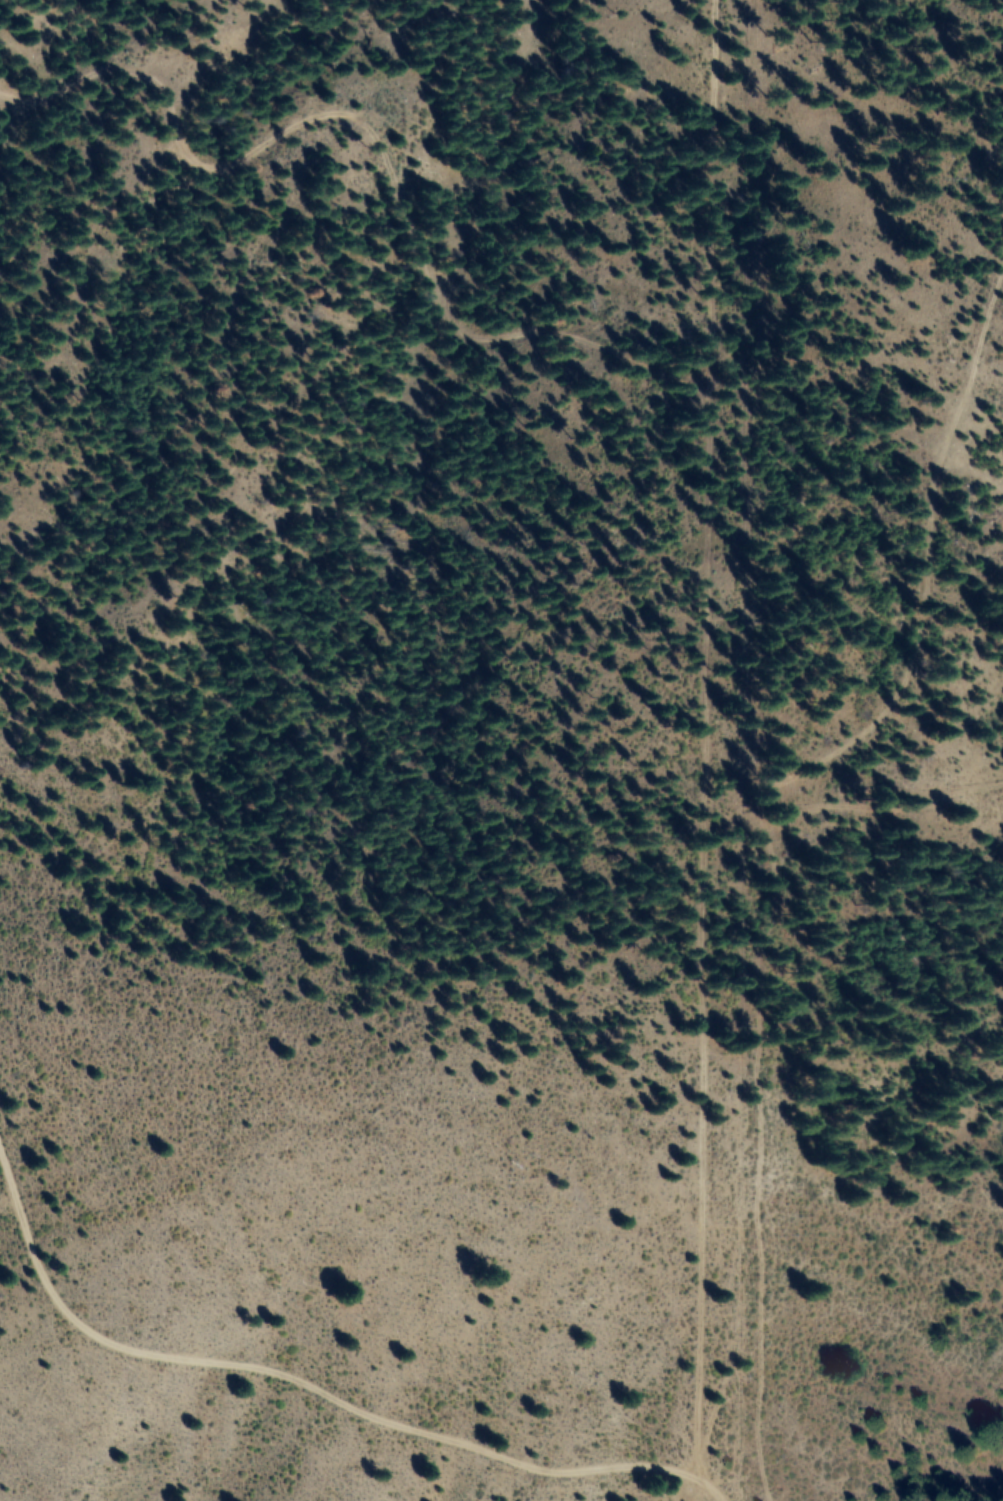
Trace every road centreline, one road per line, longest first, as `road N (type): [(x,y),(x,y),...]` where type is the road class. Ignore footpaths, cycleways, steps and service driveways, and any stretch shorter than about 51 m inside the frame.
road 1 (residential): [(652,1500),(505,1462),(373,1456),(253,1371),(72,1341),(0,1219)]

